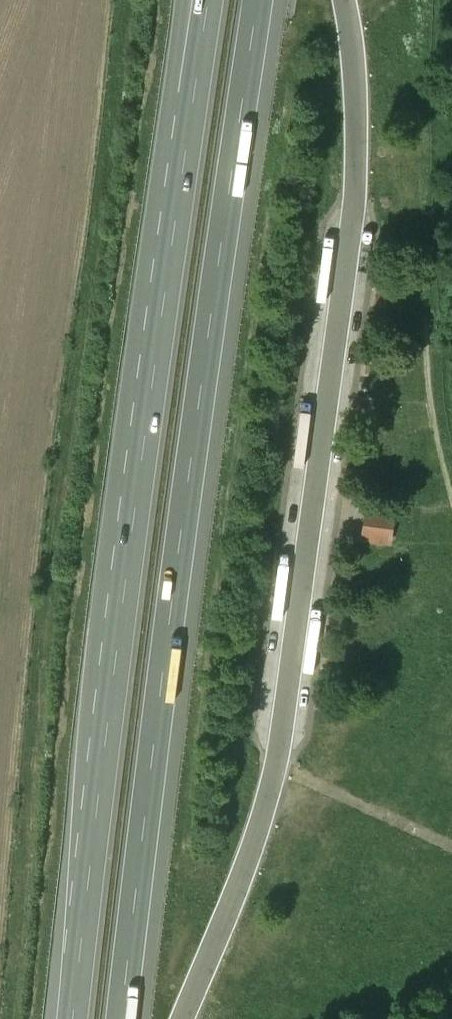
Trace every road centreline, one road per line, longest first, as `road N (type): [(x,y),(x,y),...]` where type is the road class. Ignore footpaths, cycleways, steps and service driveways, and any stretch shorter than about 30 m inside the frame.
road 1 (motorway): [(129,1018),(261,0)]
road 2 (motorway): [(182,113),(66,1018)]
road 3 (motorway): [(183,1018),(233,900),(277,760)]
road 4 (motorway): [(356,202),(346,0)]

